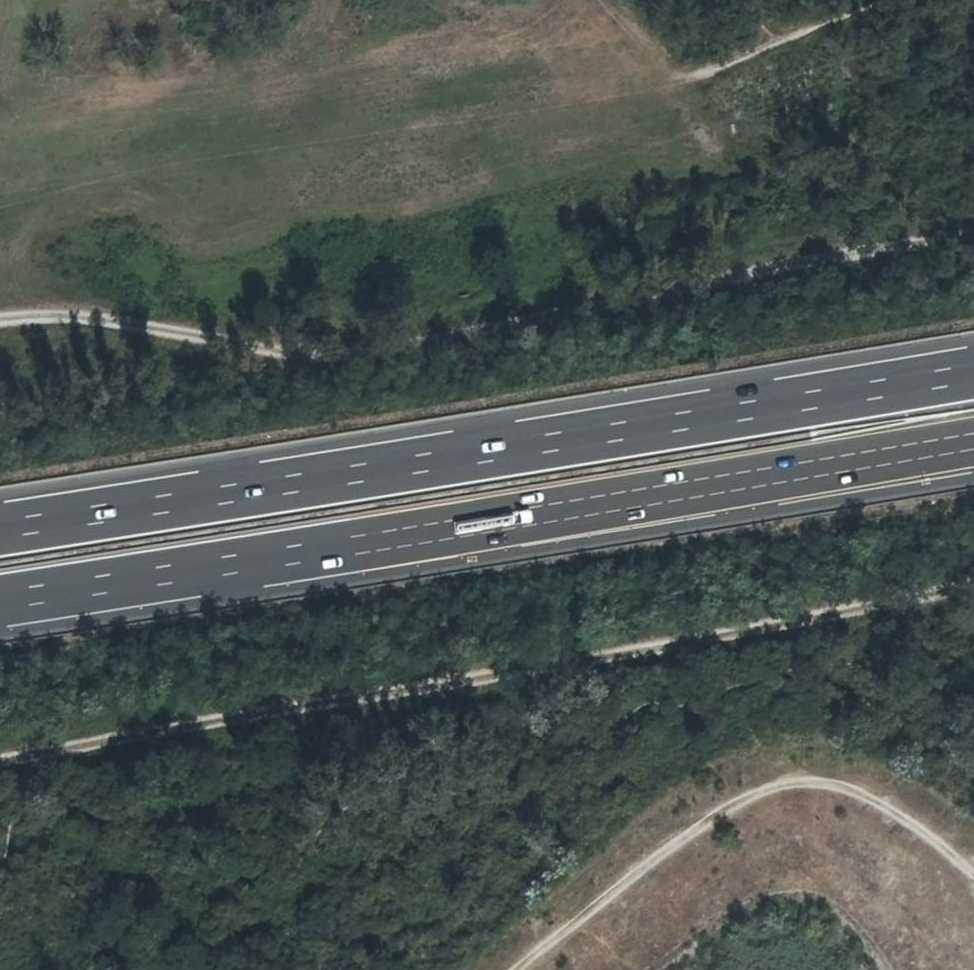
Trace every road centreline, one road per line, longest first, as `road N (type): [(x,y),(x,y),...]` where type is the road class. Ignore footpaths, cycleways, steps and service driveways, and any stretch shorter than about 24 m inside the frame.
road 1 (track): [(973,593),(0,760)]
road 2 (track): [(973,233),(471,335),(331,350),(27,312),(0,317)]
road 3 (motorway): [(0,600),(973,442)]
road 4 (motorway): [(973,371),(0,527)]

